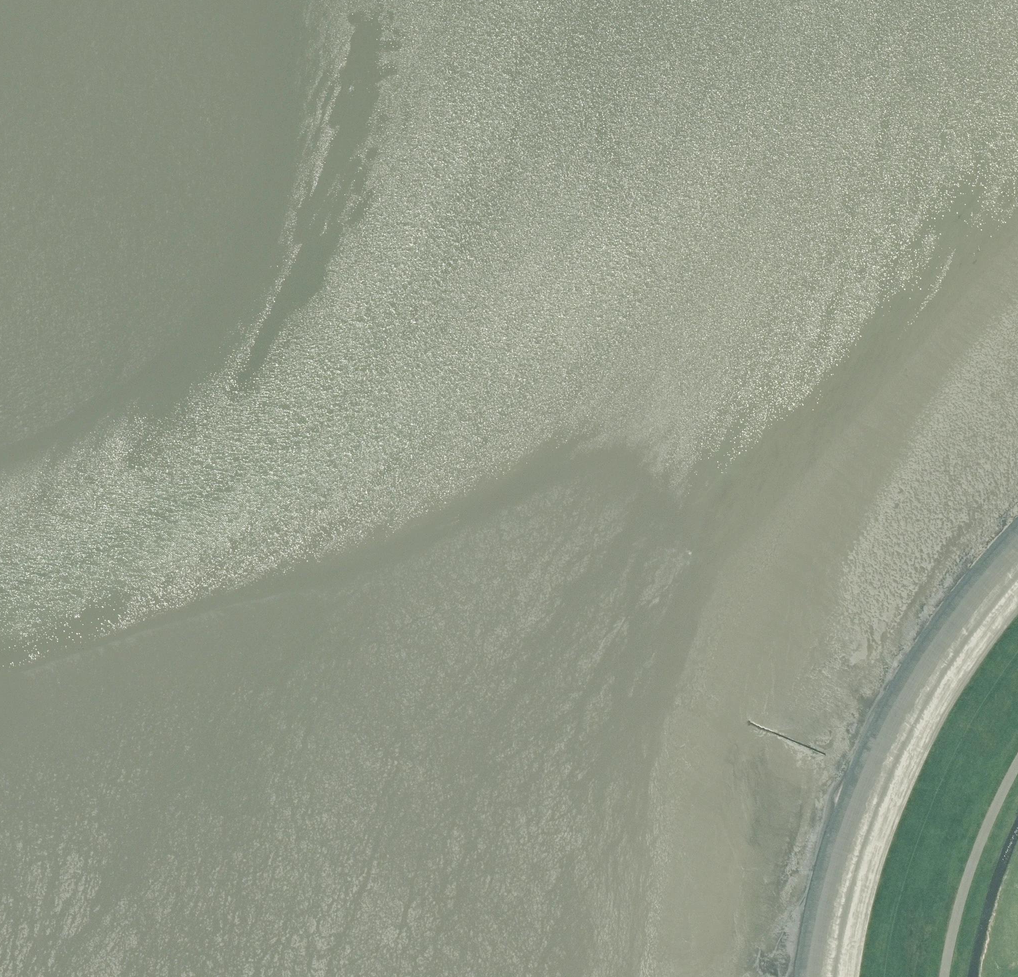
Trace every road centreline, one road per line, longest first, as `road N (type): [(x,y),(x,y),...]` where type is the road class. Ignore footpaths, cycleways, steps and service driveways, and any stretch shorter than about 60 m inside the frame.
road 1 (unclassified): [(944,976),(960,898),(1017,762)]

